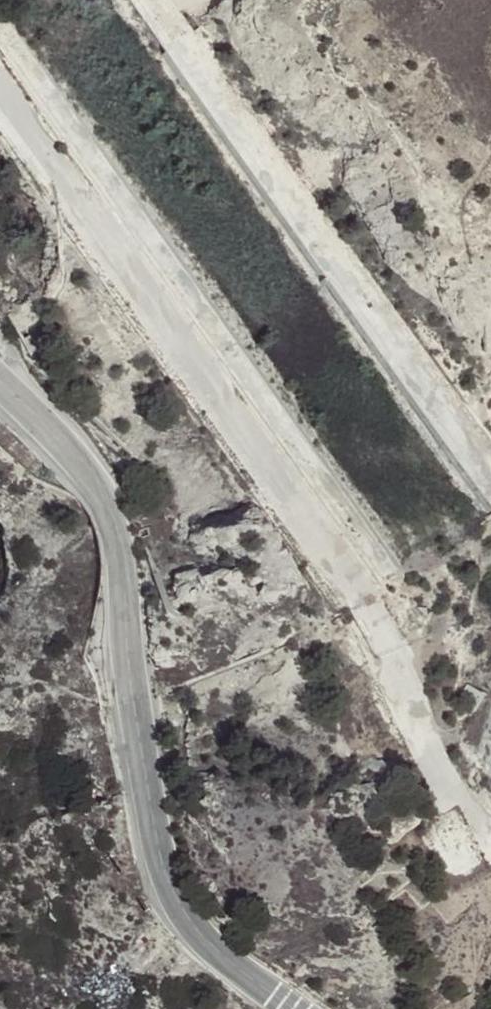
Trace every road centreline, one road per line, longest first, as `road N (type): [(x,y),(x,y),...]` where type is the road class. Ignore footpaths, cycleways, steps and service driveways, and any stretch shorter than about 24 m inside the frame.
road 1 (residential): [(0,372),(74,445),(110,508),(124,576),(144,786),(178,904),(220,951),(298,1008)]

